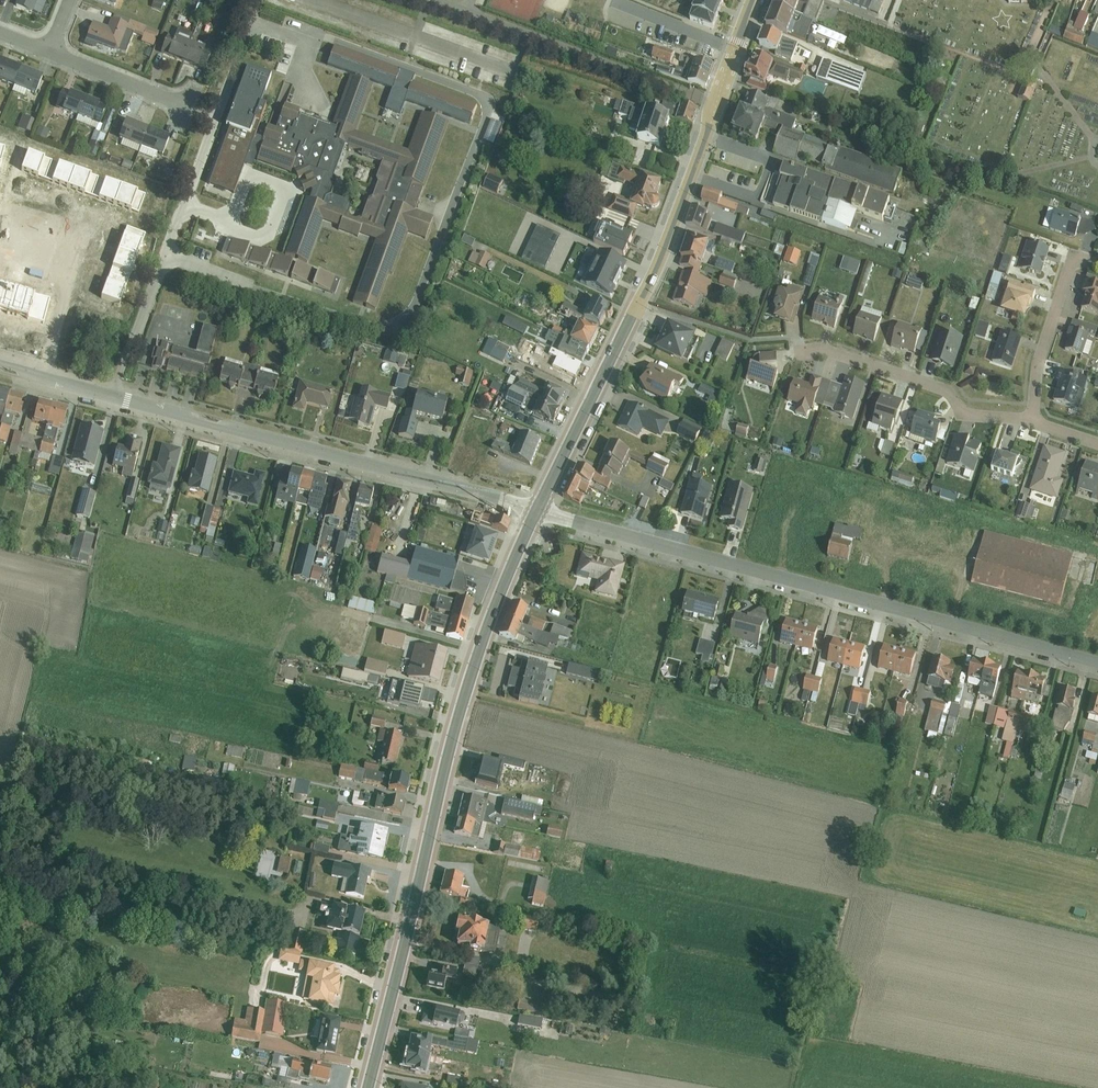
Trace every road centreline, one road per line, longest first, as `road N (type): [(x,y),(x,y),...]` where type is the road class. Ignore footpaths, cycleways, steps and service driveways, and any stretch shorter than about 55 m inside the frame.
road 1 (secondary): [(368,1087),(460,707),(536,511)]
road 2 (residential): [(1097,662),(536,511)]
road 3 (secondary): [(536,511),(656,269),(753,0)]
road 4 (residential): [(536,511),(0,367)]
road 5 (residential): [(1033,416),(965,413),(945,389),(825,350),(798,352)]
road 6 (residential): [(1033,416),(1032,387),(1072,256)]
road 7 (residential): [(50,50),(187,102)]

